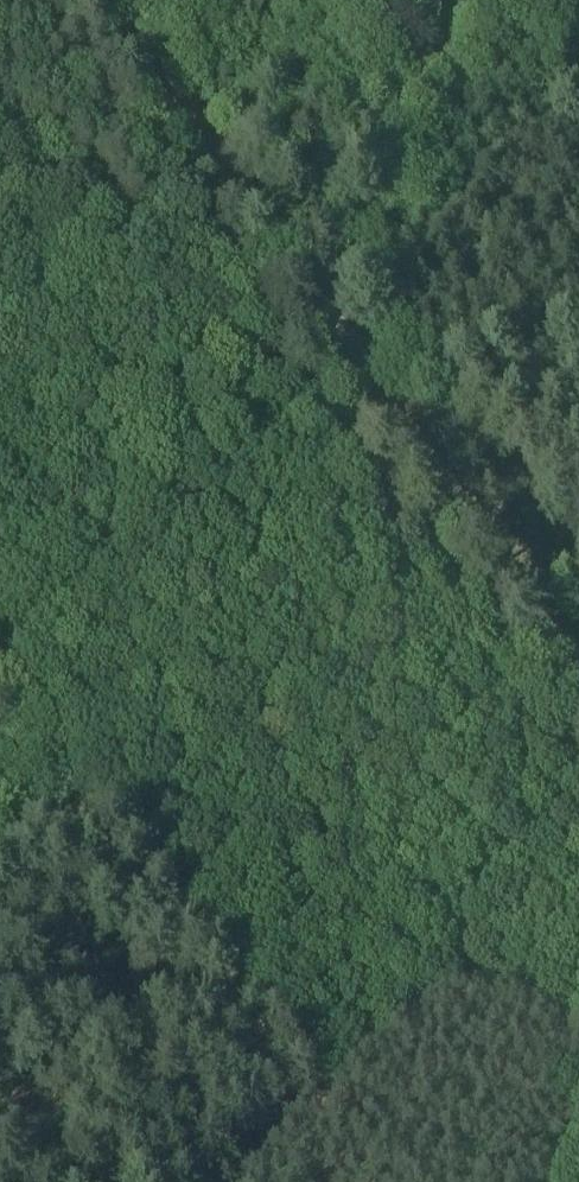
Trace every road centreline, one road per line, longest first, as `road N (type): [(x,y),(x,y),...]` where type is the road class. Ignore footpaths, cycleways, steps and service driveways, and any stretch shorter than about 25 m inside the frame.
road 1 (track): [(0,668),(322,316),(578,1)]
road 2 (track): [(578,672),(90,0)]
road 3 (track): [(234,1181),(578,870)]

